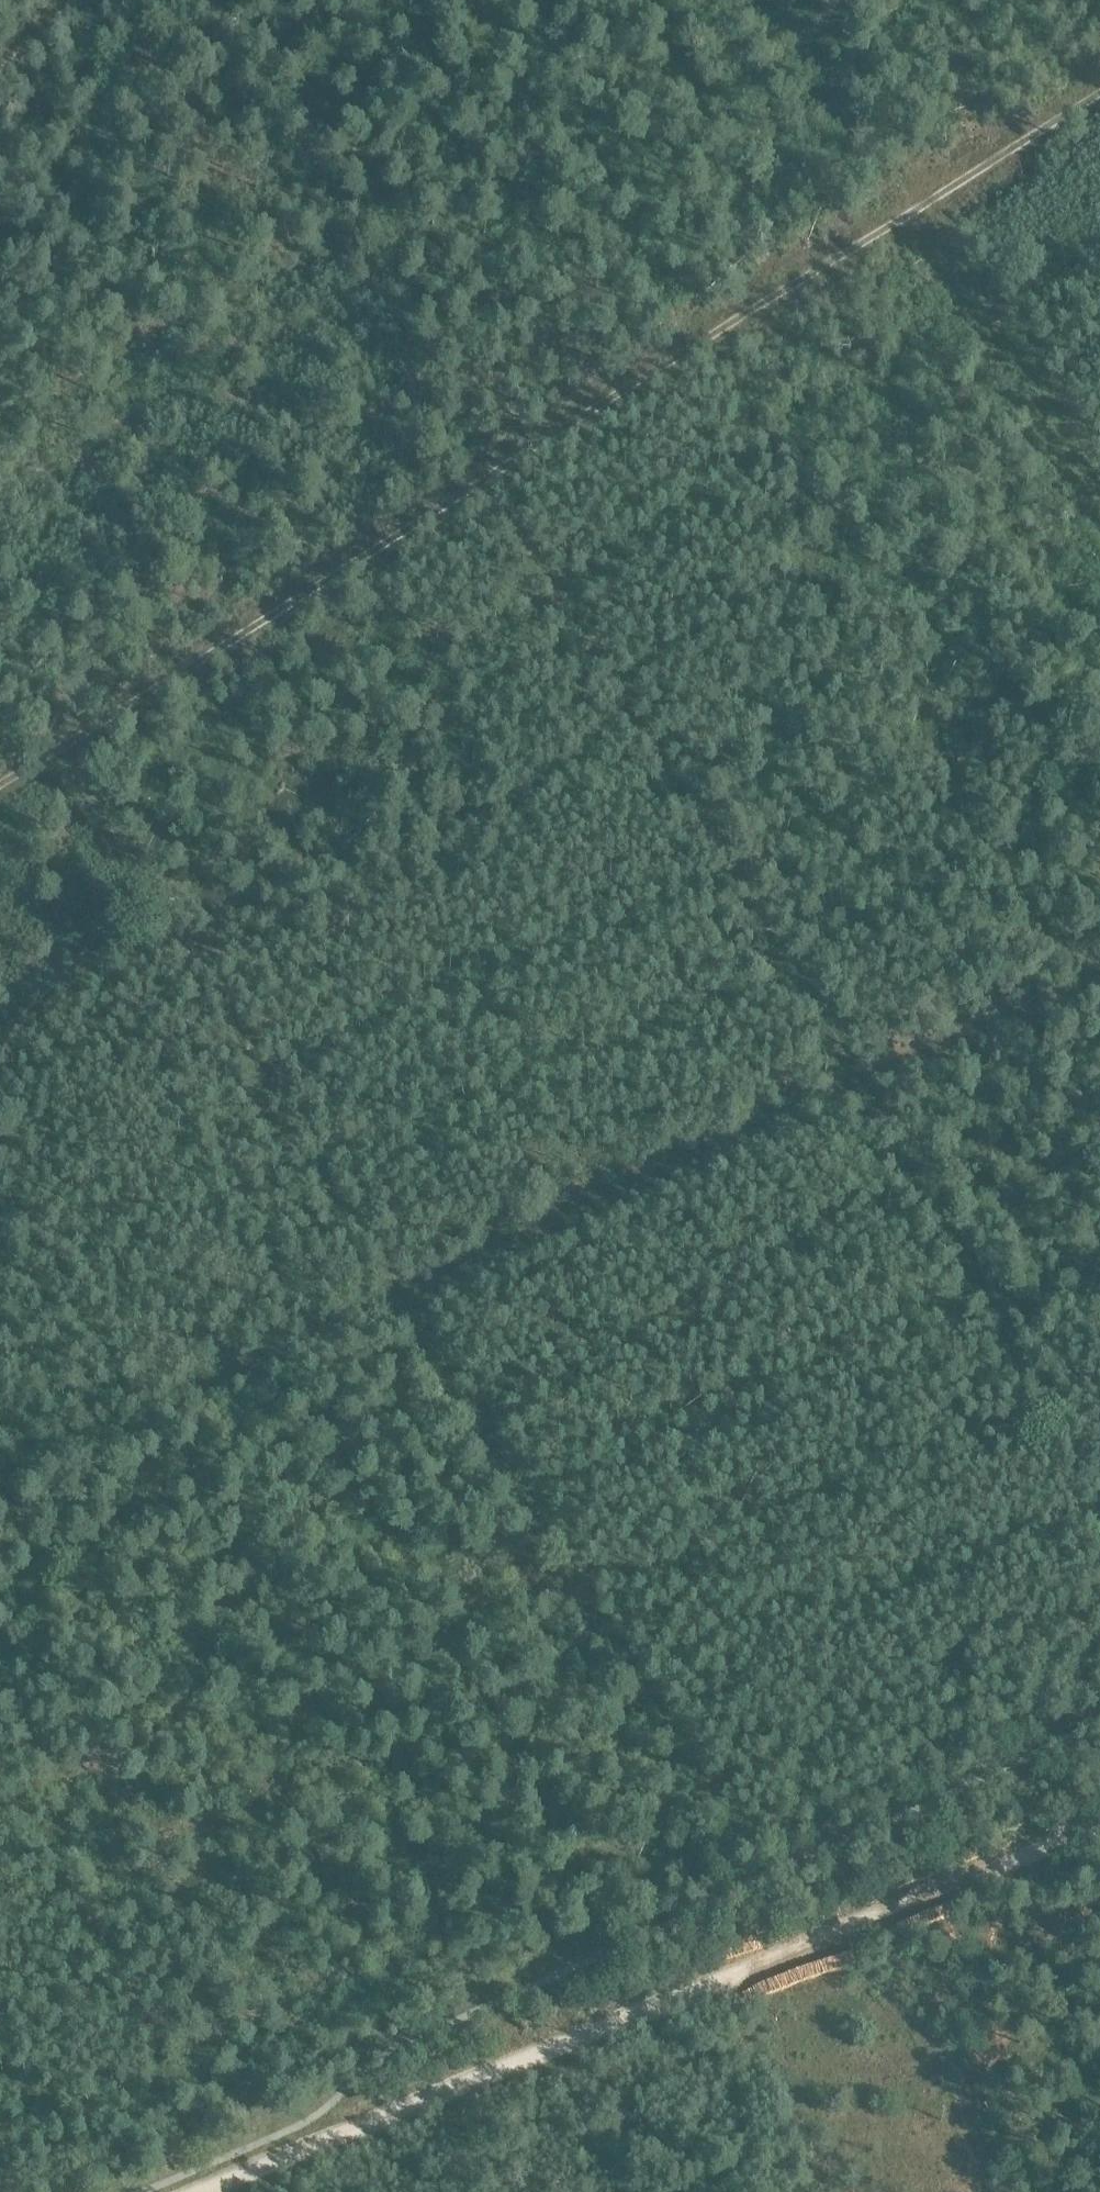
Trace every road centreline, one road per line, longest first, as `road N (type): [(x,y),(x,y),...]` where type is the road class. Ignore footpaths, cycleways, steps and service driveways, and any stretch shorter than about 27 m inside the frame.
road 1 (track): [(0,787),(1099,96)]
road 2 (track): [(205,2191),(1099,1824)]

